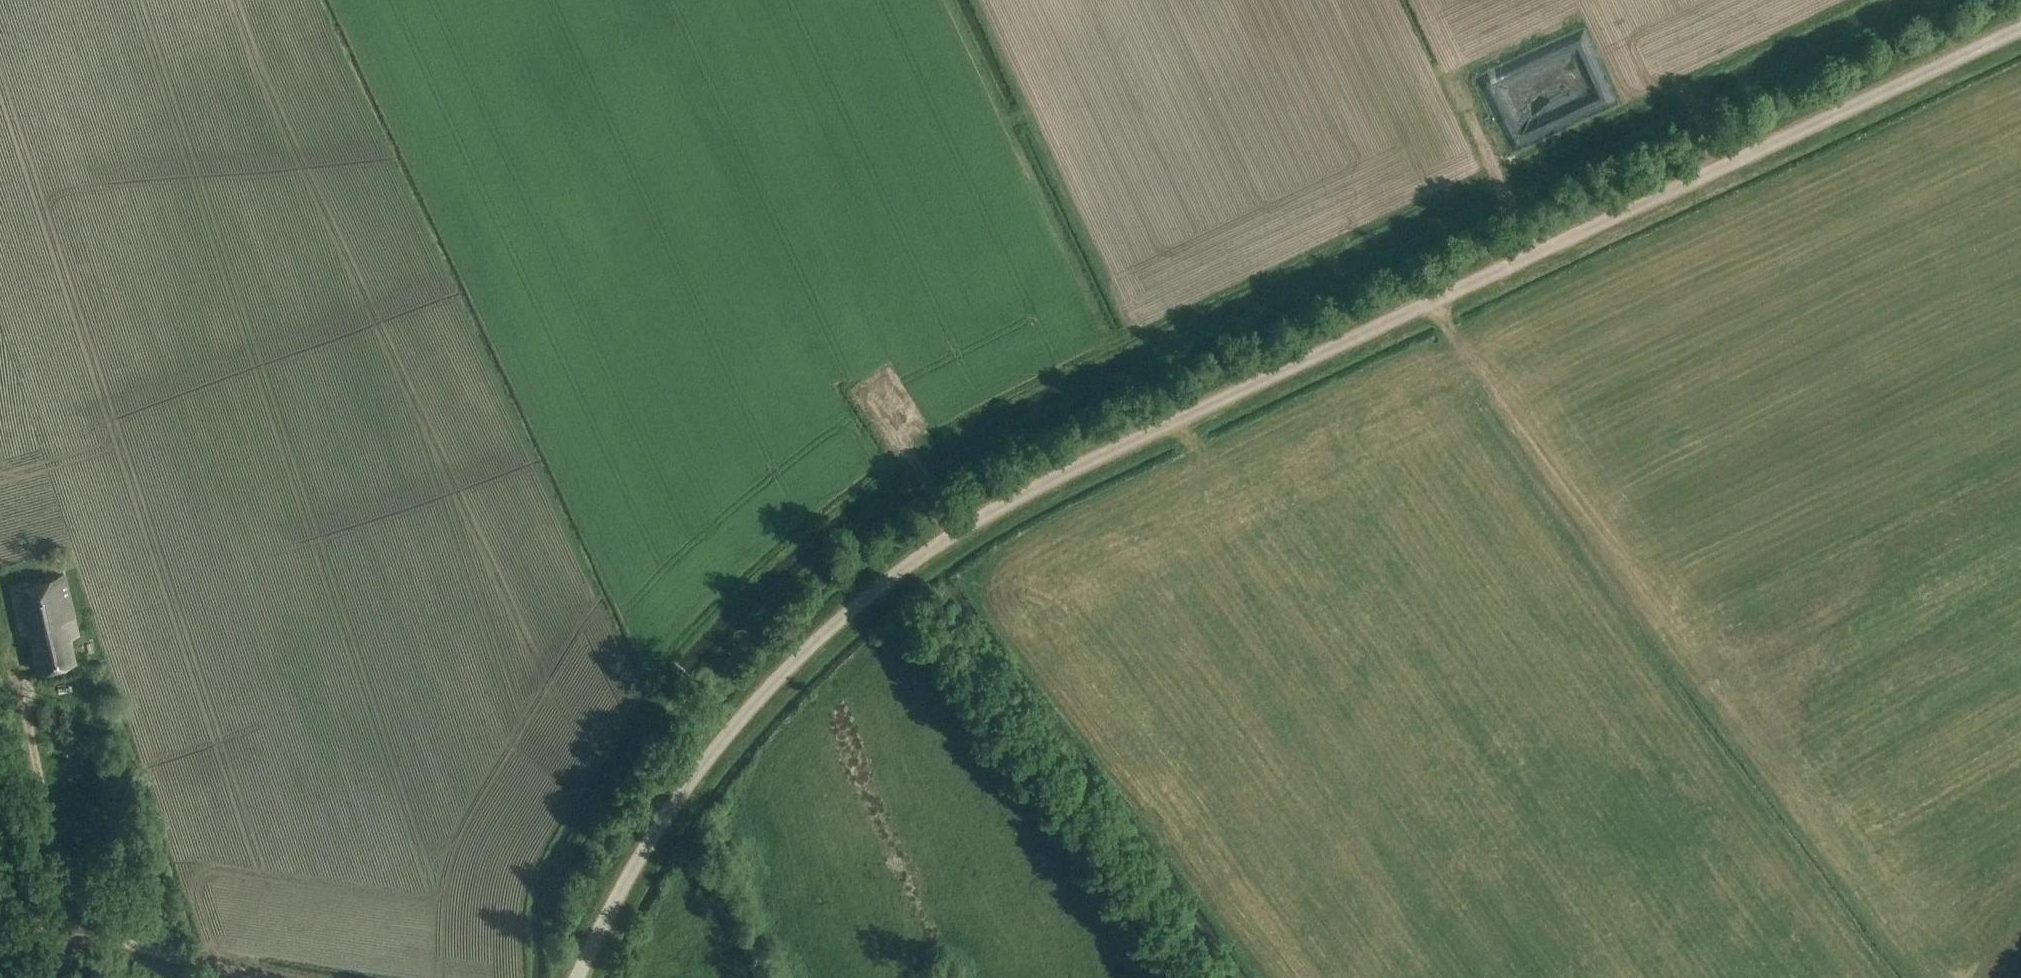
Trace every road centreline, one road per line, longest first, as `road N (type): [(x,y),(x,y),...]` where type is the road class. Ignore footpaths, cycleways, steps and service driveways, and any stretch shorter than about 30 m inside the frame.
road 1 (unclassified): [(579,977),(617,893),(686,787),(774,682),(895,577),(1019,496),(2020,30)]
road 2 (track): [(29,712),(82,934)]
road 3 (track): [(82,934),(271,977)]

